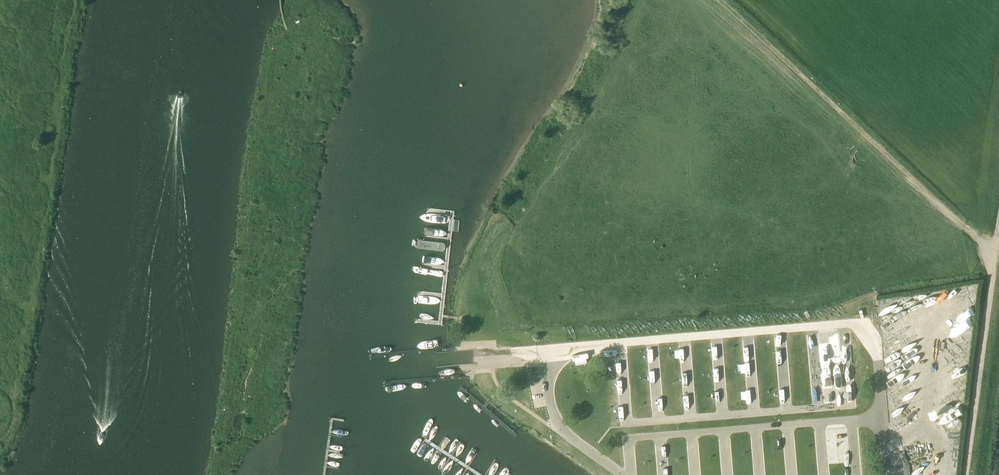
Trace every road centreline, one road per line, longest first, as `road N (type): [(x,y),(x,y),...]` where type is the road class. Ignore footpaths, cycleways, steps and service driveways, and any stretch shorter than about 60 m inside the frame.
road 1 (track): [(996,250),(719,0)]

